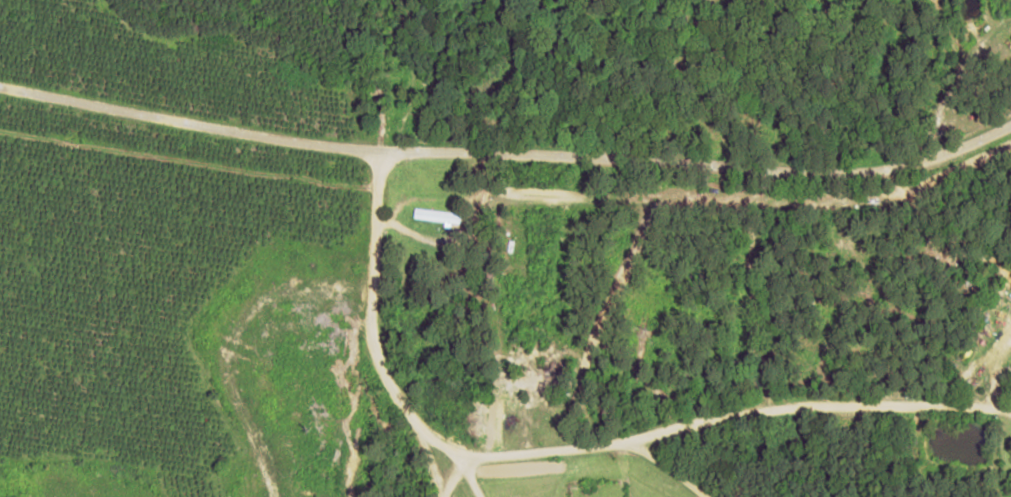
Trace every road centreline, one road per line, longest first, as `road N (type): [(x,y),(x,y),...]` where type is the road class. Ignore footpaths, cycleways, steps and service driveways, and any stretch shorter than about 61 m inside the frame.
road 1 (residential): [(1010,157),(911,209),(697,199),(209,144),(0,109)]
road 2 (residential): [(453,461),(487,466),(750,404),(1010,411)]
road 3 (residential): [(350,160),(358,355),(398,424),(431,458),(453,461),(474,496)]

